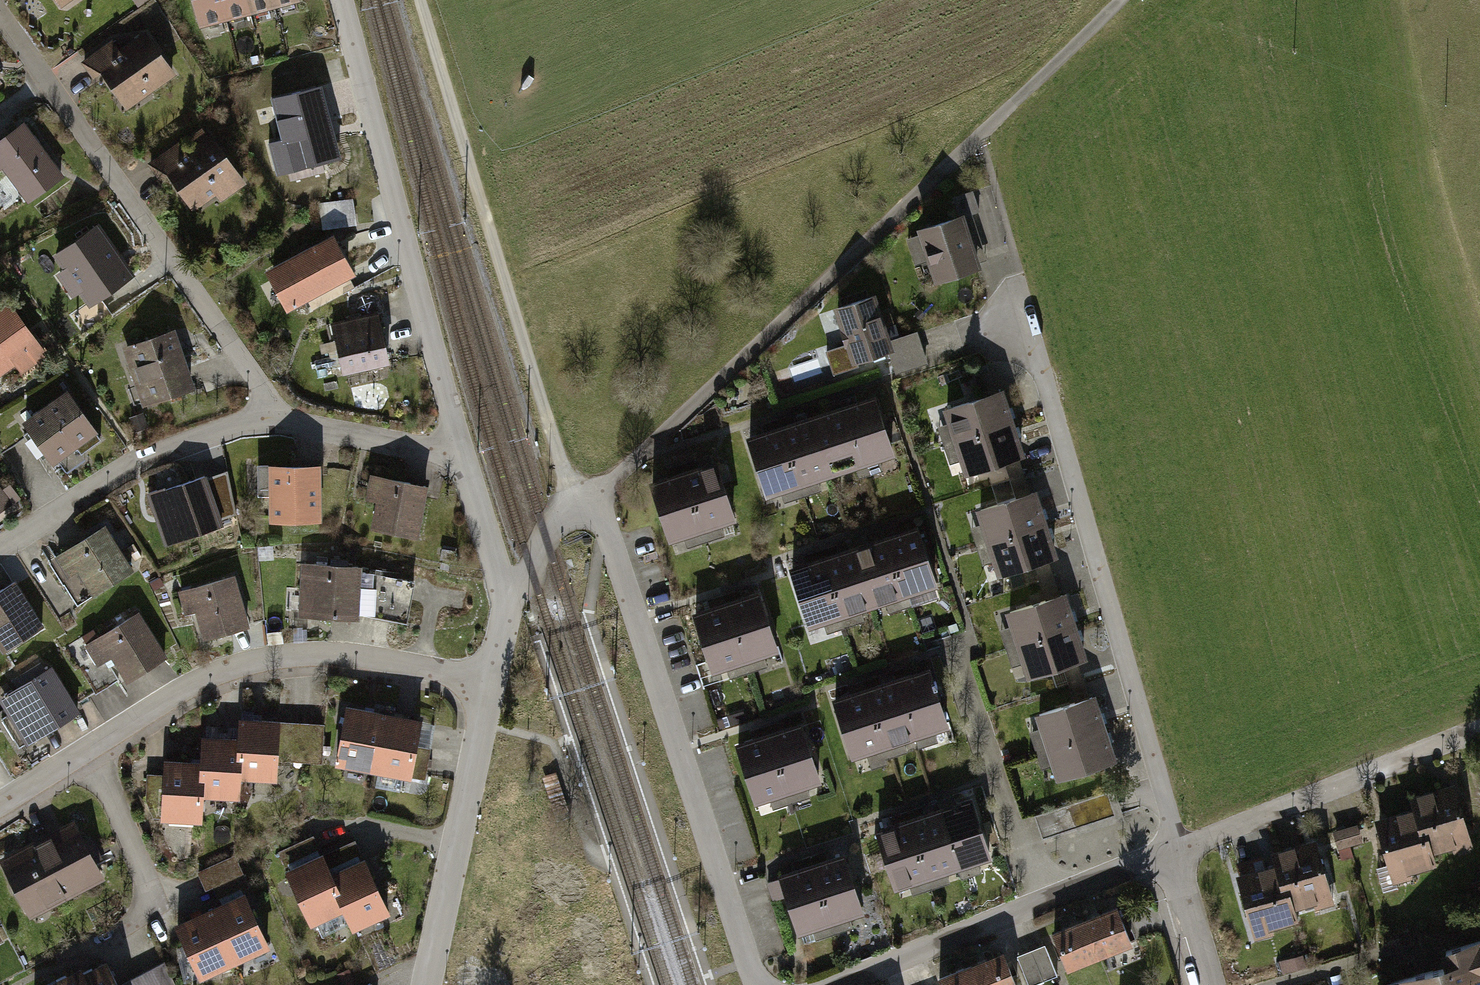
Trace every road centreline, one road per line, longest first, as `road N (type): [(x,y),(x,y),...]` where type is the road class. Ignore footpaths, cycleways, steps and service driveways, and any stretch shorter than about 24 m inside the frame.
road 1 (track): [(423,0),(580,505),(1121,0)]
road 2 (residential): [(511,609),(546,538),(580,505),(607,528),(757,984)]
road 3 (residential): [(1033,326),(1182,853)]
road 4 (residential): [(0,805),(189,688),(241,666),(294,655),(355,656),(491,682)]
road 5 (residential): [(0,13),(238,353),(277,422)]
road 6 (residential): [(344,0),(464,458)]
road 7 (residential): [(848,984),(1173,859)]
road 8 (residential): [(1182,853),(1477,731)]
road 9 (residential): [(491,682),(429,984)]
road 10 (residential): [(277,422),(246,424),(134,467),(0,548)]
road 11 (residential): [(464,458),(277,422)]
road 12 (residential): [(464,458),(511,609)]
road 13 (residential): [(1173,859),(1212,984)]

